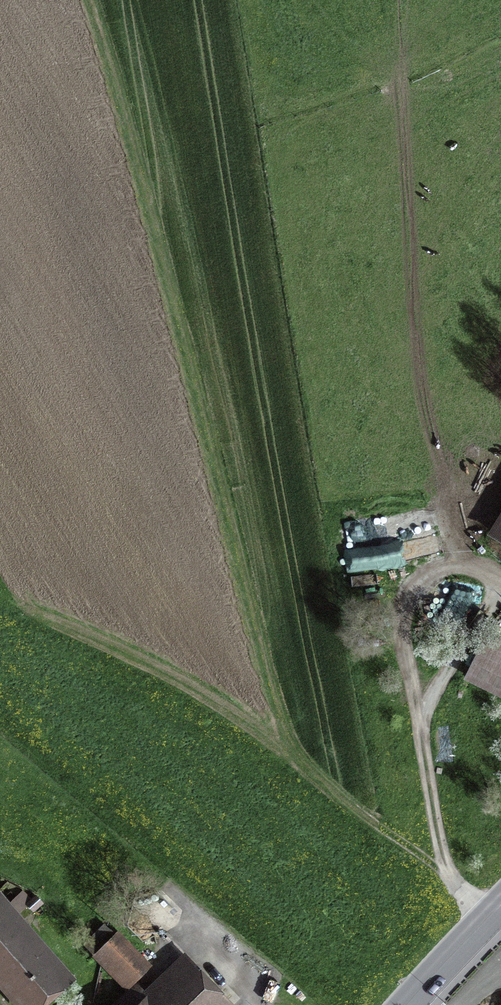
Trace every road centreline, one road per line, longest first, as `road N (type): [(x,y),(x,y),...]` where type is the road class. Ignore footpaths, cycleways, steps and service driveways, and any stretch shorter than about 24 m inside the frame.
road 1 (track): [(445,874),(319,778),(288,731),(86,0)]
road 2 (track): [(458,567),(415,340),(397,79)]
road 3 (track): [(500,579),(472,568),(431,572),(413,587),(404,614),(445,874),(487,918)]
road 4 (secondary): [(500,905),(405,1004)]

